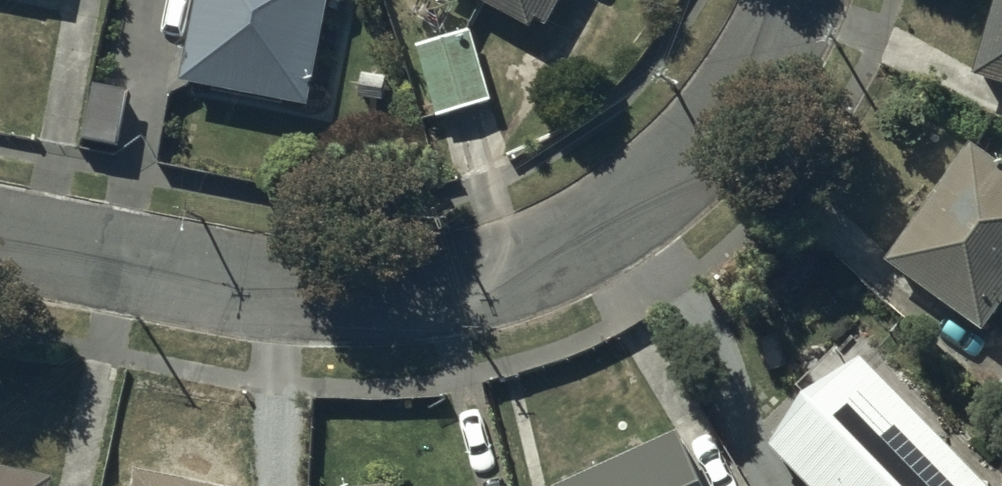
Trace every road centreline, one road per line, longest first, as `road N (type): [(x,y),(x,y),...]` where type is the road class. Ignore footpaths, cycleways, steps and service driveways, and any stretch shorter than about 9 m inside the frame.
road 1 (residential): [(0,235),(321,296),(447,292),(560,257),(659,187),(731,122),(782,45),(800,0)]

